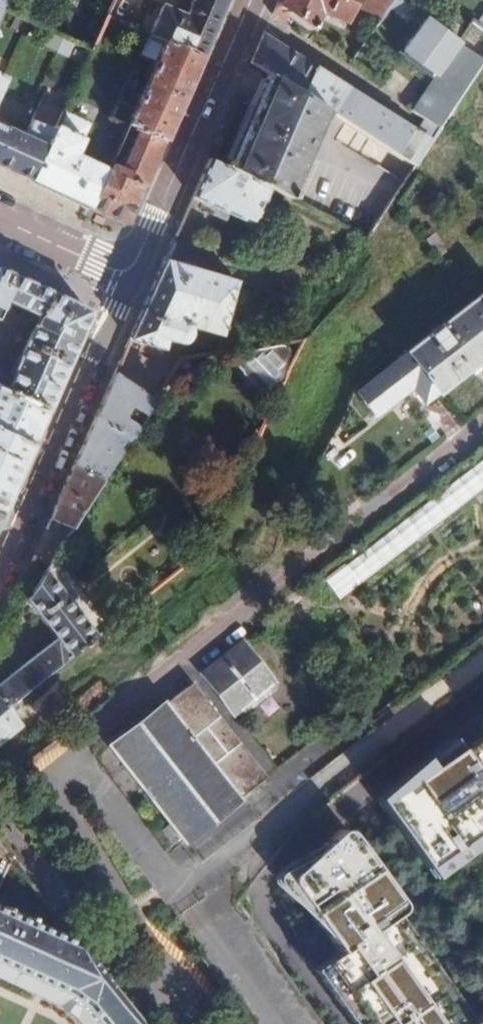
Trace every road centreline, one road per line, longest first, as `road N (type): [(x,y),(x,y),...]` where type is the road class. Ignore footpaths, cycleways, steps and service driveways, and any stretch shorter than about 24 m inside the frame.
road 1 (tertiary): [(0,577),(131,274)]
road 2 (tertiary): [(131,274),(252,0)]
road 3 (tertiary): [(0,214),(131,274)]

